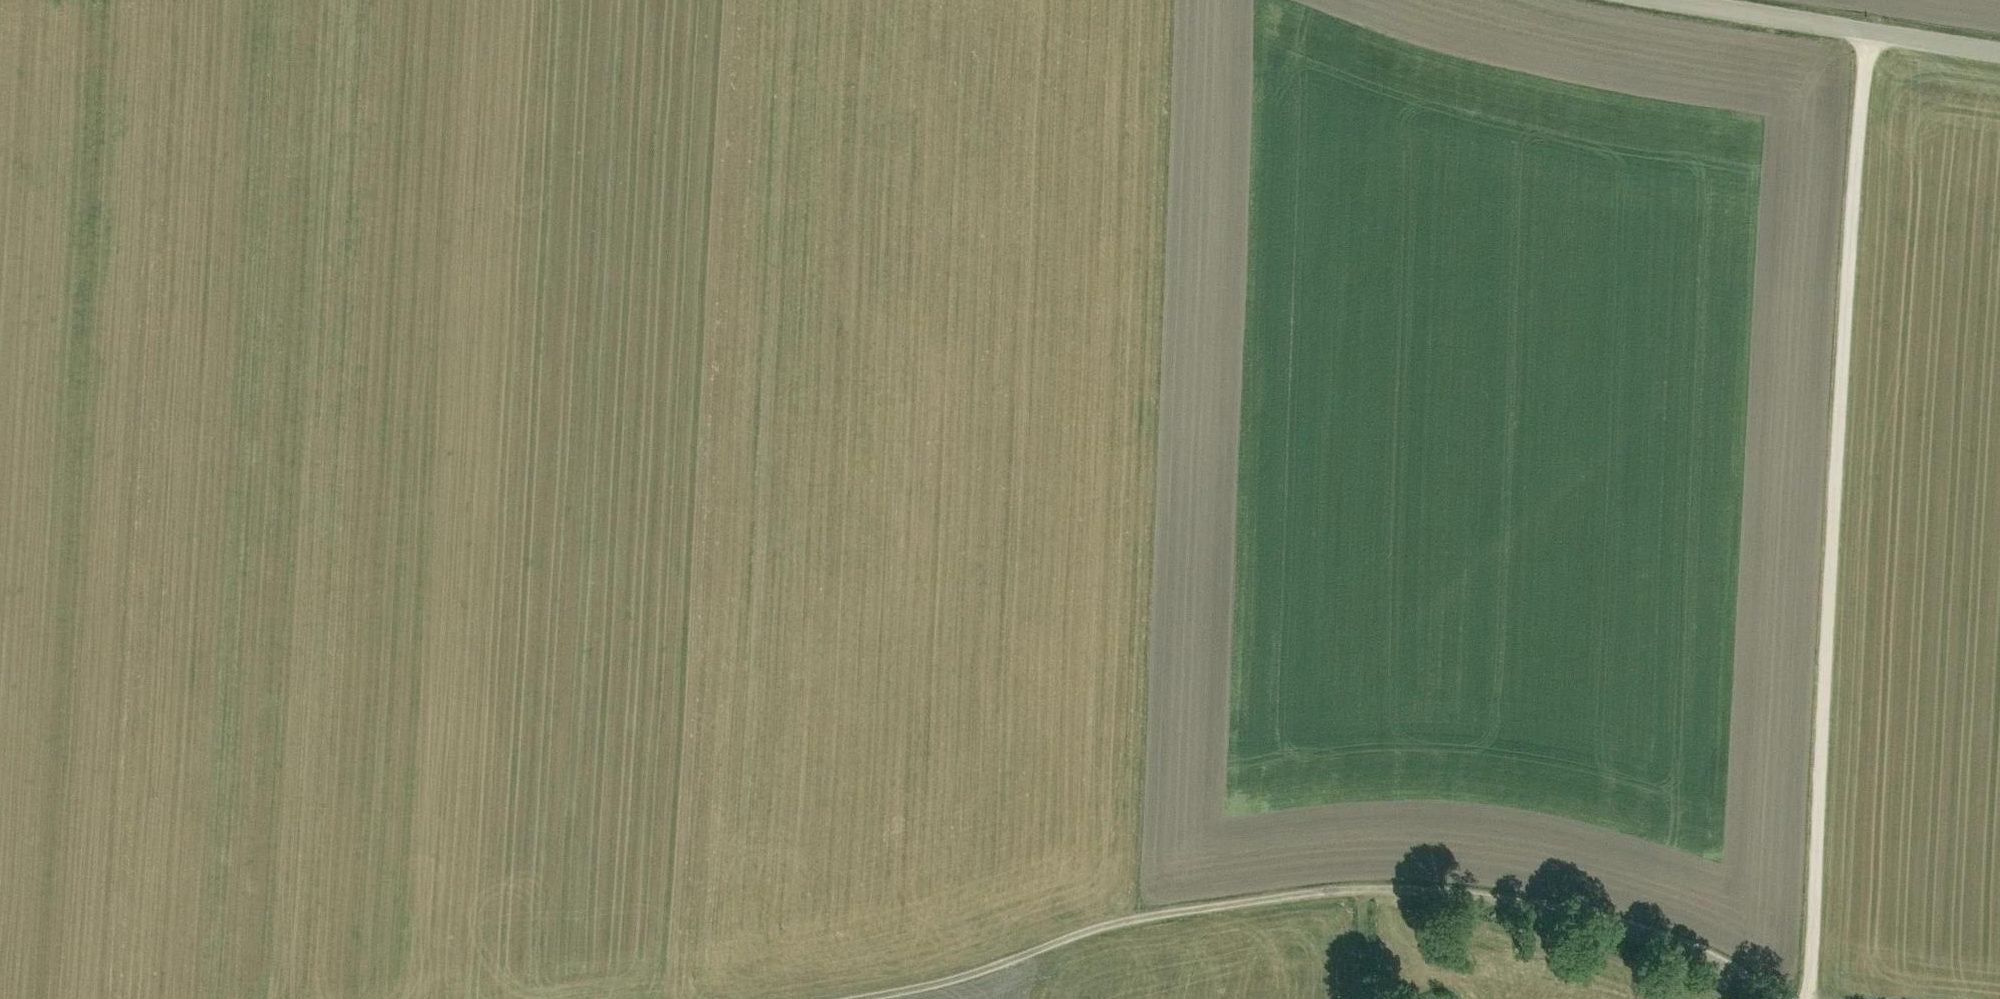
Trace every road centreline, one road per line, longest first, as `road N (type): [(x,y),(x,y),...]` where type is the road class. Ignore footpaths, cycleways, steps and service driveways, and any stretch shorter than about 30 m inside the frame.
road 1 (track): [(865,998),(966,977),(1134,919),(1408,888),(1609,915),(1700,949),(1787,998)]
road 2 (unclassified): [(1666,0),(1999,53)]

